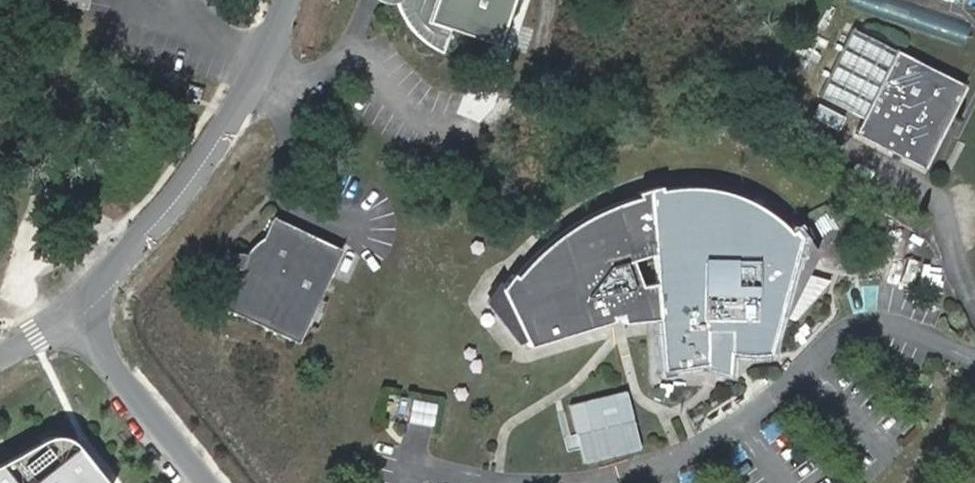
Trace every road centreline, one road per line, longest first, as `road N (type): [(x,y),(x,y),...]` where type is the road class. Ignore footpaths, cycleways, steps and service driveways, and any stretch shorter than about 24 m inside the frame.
road 1 (unclassified): [(288,0),(274,57),(240,116),(72,311)]
road 2 (unclassified): [(72,311),(208,482)]

